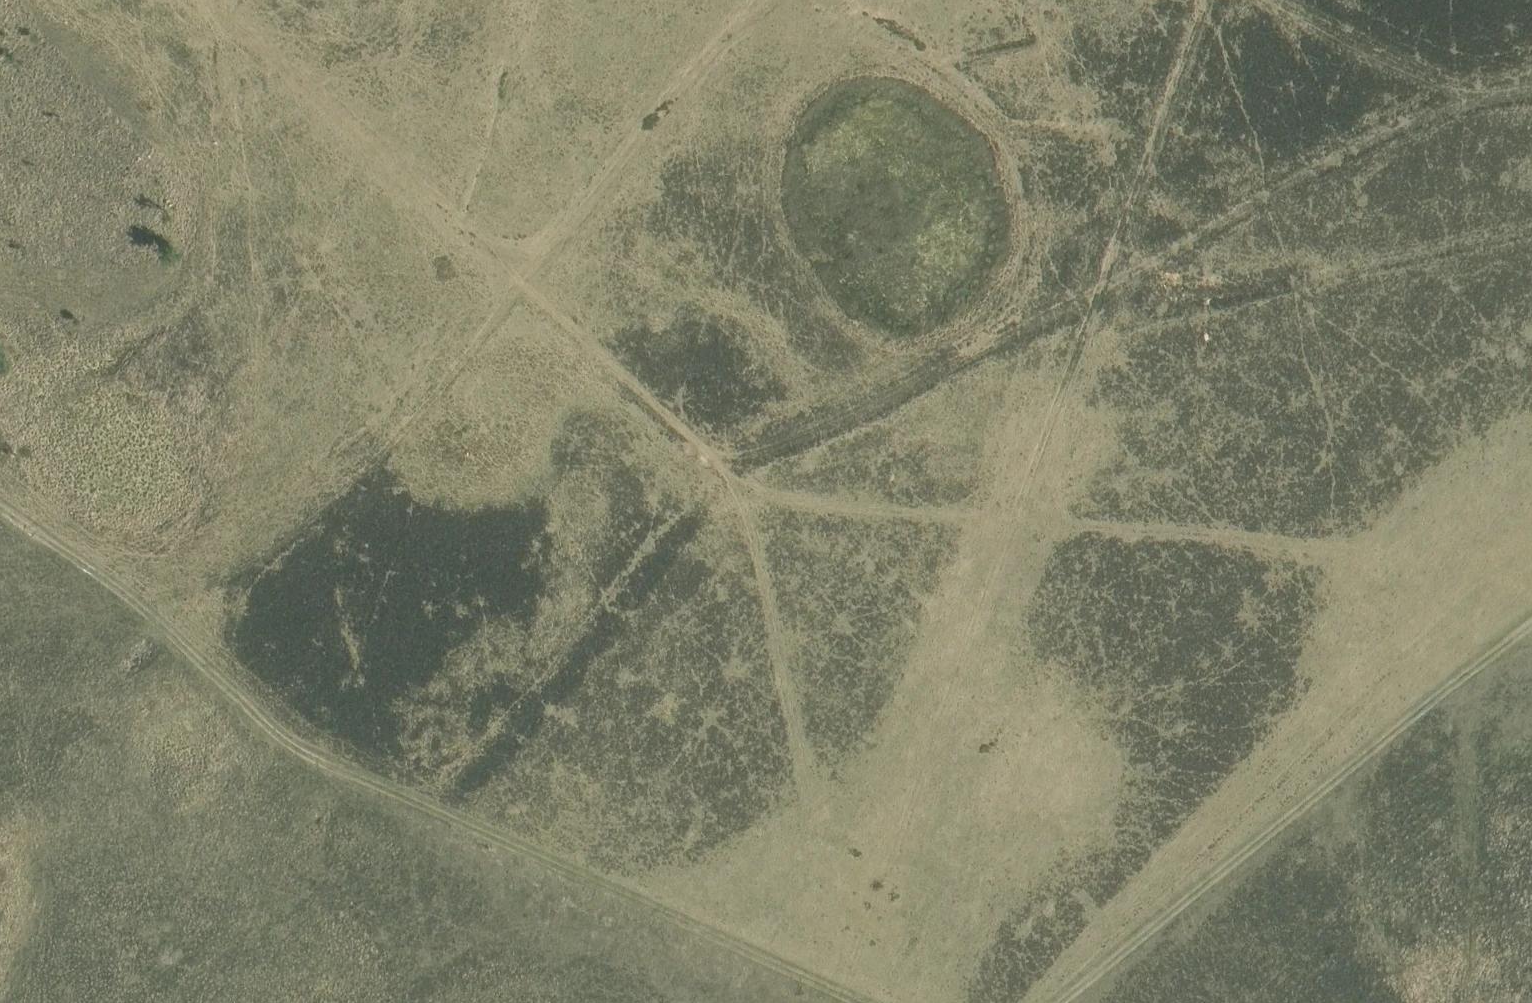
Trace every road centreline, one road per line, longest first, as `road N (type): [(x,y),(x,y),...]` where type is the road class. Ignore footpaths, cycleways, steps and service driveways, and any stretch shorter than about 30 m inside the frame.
road 1 (track): [(0,508),(135,603),(305,755),(865,1002)]
road 2 (track): [(1061,1002),(1531,624)]

